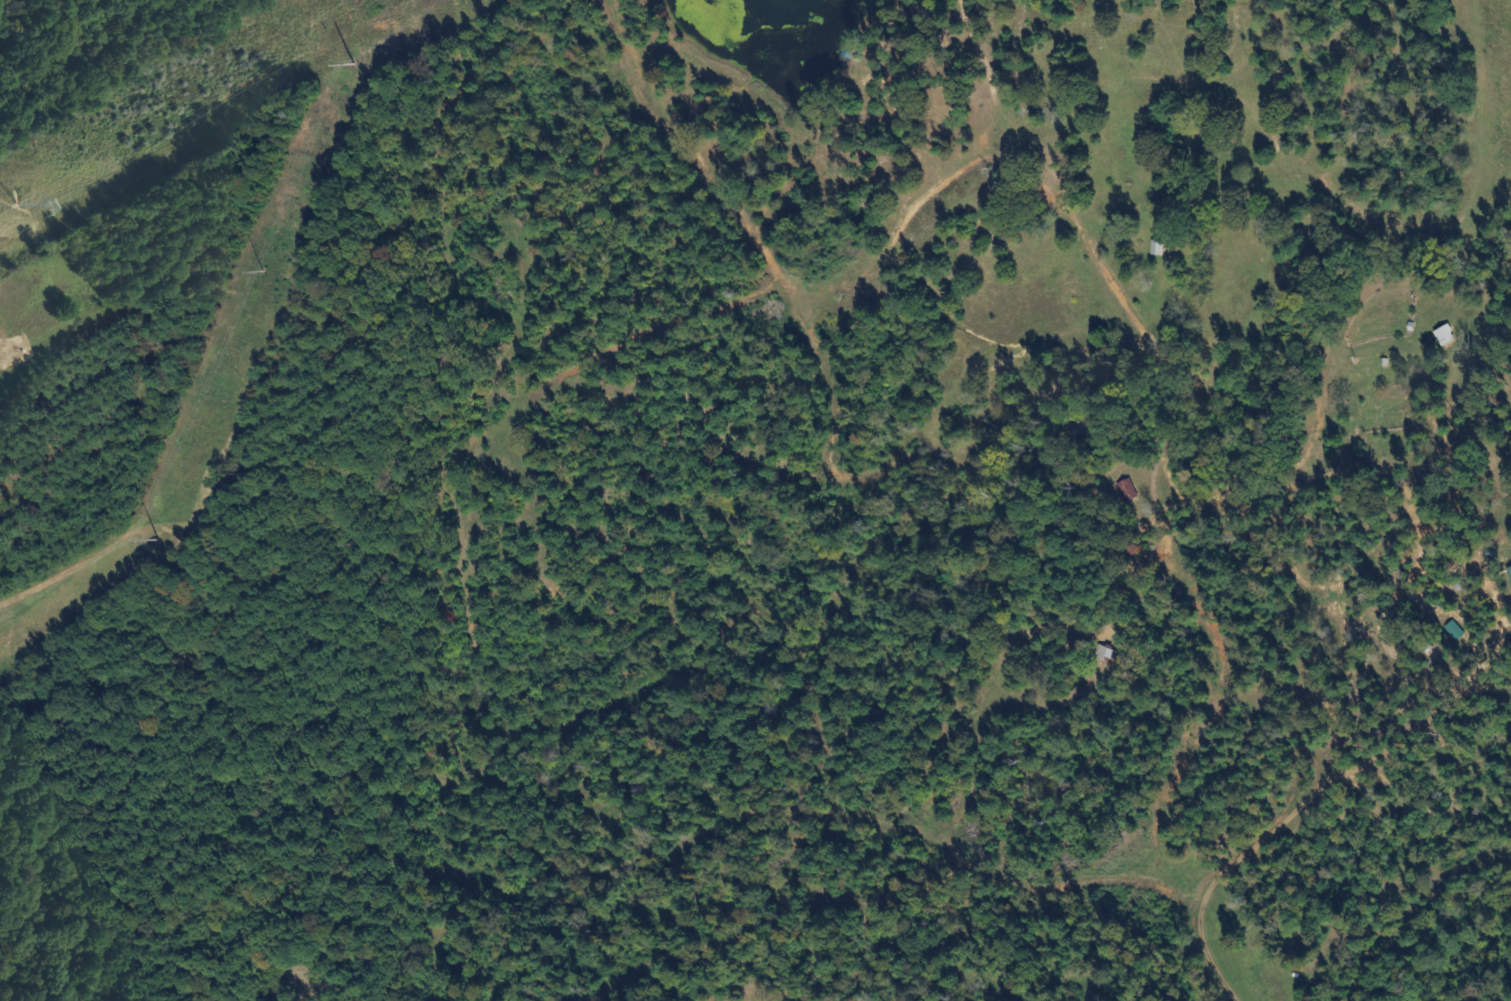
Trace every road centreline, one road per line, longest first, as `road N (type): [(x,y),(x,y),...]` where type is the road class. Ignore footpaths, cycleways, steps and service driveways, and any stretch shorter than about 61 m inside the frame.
road 1 (residential): [(1510,723),(1243,629),(1143,459),(1153,313),(1178,213)]

